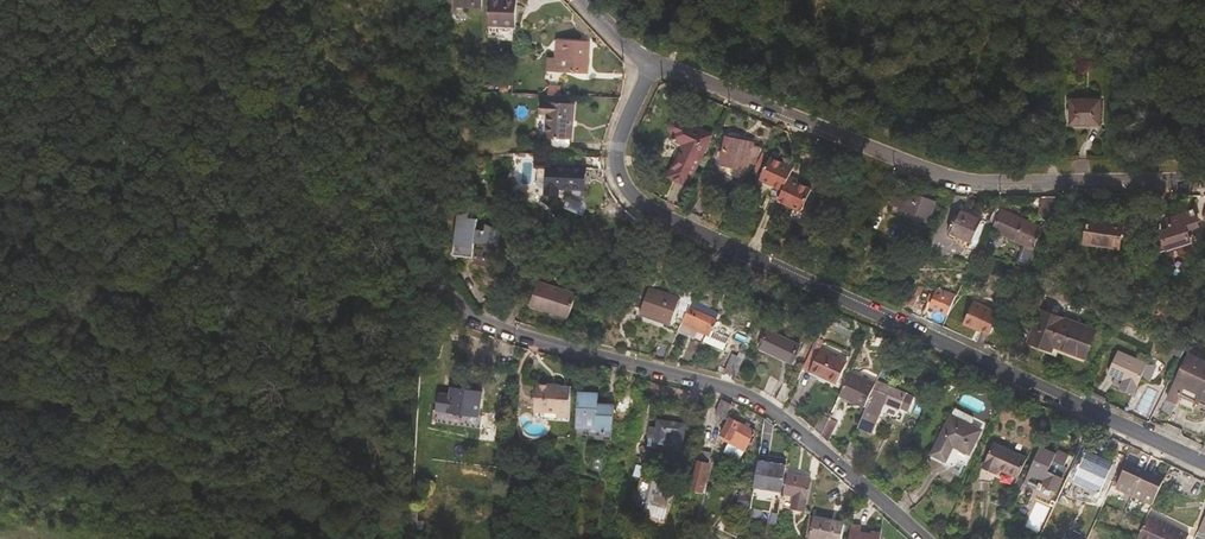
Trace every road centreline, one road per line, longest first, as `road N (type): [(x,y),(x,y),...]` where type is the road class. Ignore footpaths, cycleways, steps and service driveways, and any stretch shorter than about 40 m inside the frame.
road 1 (residential): [(1204,464),(632,199),(614,153),(648,69)]
road 2 (residential): [(648,69),(674,70),(976,183),(1204,182)]
road 3 (residential): [(925,538),(743,392),(488,321)]

